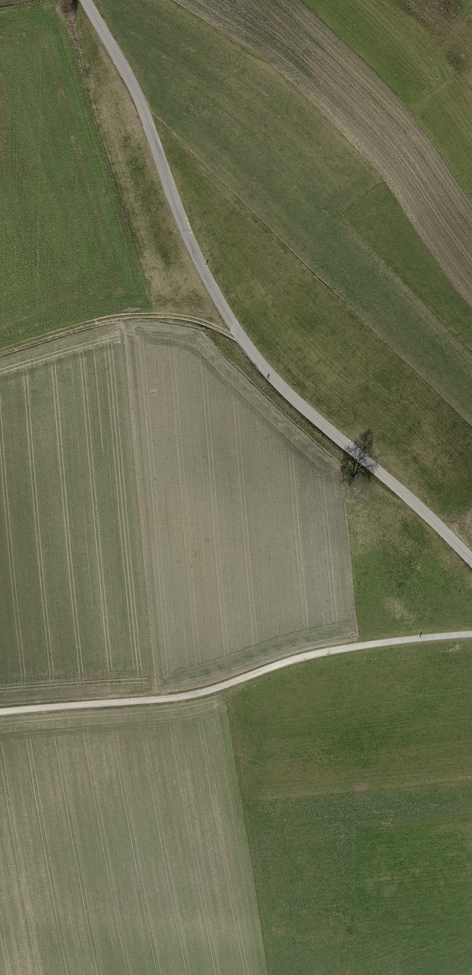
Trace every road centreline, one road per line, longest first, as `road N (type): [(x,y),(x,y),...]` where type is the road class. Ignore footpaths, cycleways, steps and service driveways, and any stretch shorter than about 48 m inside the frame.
road 1 (unclassified): [(471,562),(288,395),(242,340),(180,216),(134,88),(86,0)]
road 2 (track): [(471,634),(303,656),(197,695),(0,712)]
road 3 (track): [(242,340),(174,316),(123,316),(0,351)]

